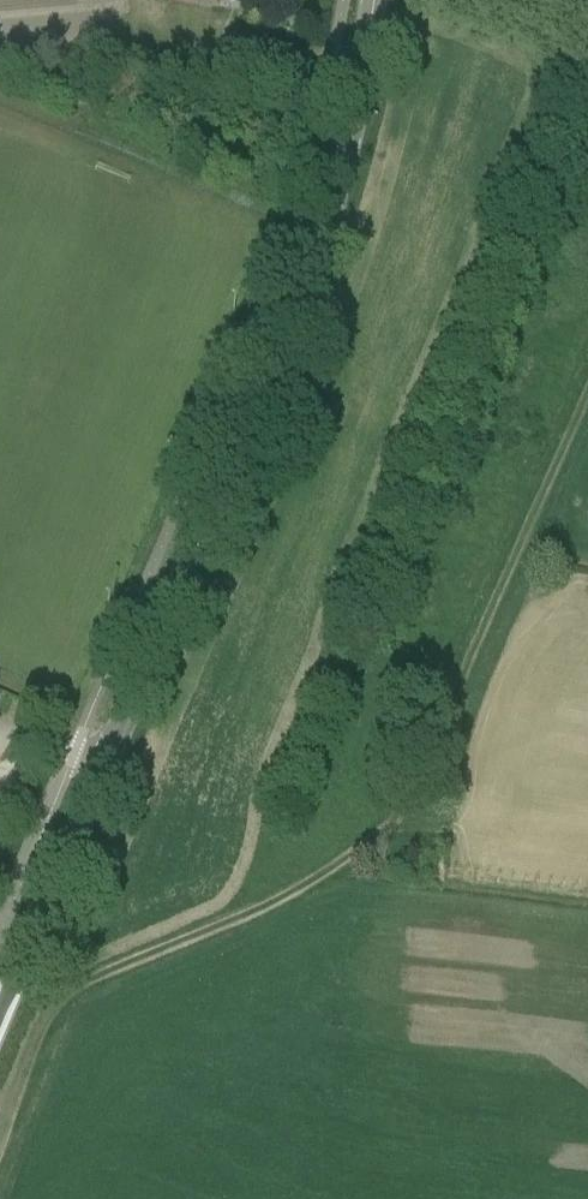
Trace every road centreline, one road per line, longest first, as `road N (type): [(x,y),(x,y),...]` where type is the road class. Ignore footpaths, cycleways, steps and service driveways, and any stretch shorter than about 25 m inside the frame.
road 1 (track): [(0,1146),(59,1002),(98,977),(326,875),(392,824),(587,391)]
road 2 (tertiary): [(103,768),(299,308),(343,175),(374,0)]
road 3 (tertiary): [(0,1016),(103,768)]

